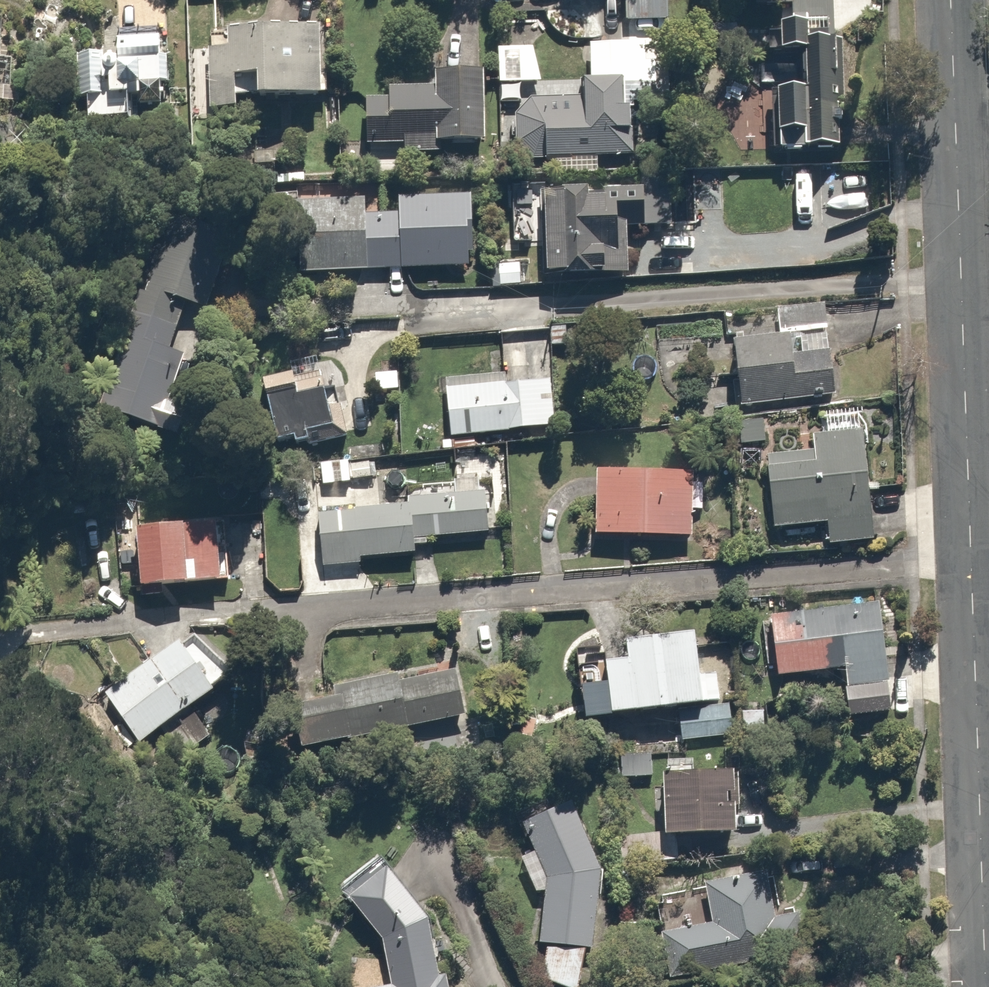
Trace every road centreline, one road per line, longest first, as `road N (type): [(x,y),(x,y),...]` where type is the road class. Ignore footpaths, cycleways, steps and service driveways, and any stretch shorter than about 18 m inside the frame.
road 1 (residential): [(971,561),(71,630)]
road 2 (residential): [(950,0),(971,561)]
road 3 (residential): [(971,561),(987,986)]

